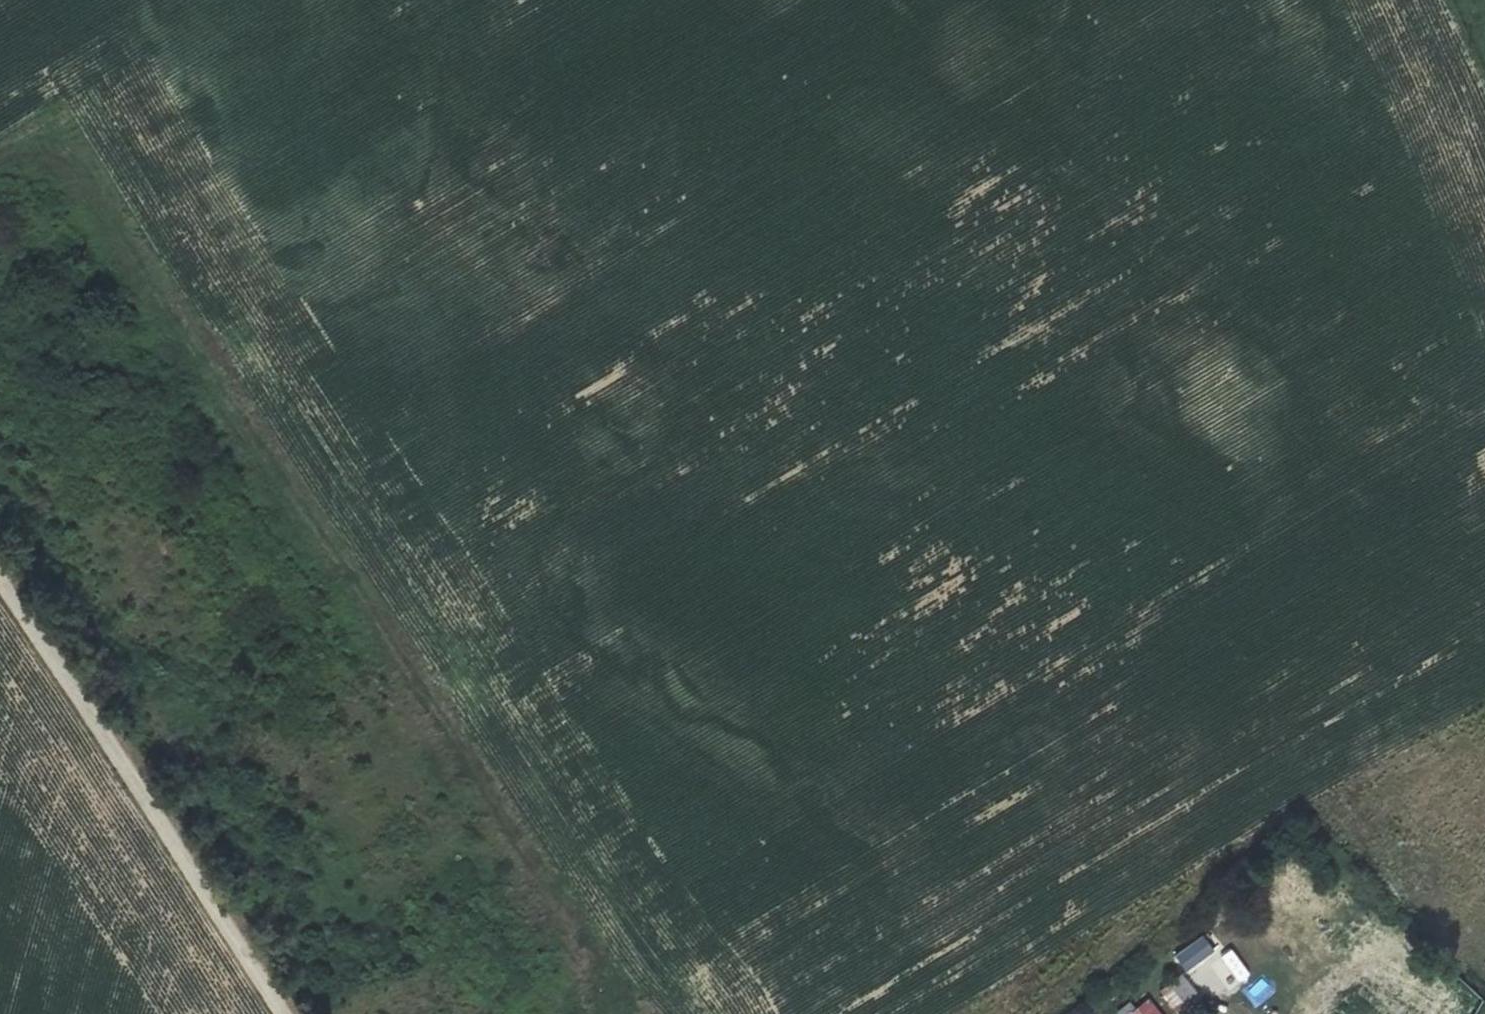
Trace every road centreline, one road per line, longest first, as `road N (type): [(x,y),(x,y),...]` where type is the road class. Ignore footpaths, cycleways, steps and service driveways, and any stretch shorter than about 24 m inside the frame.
road 1 (unclassified): [(0,574),(277,1013)]

